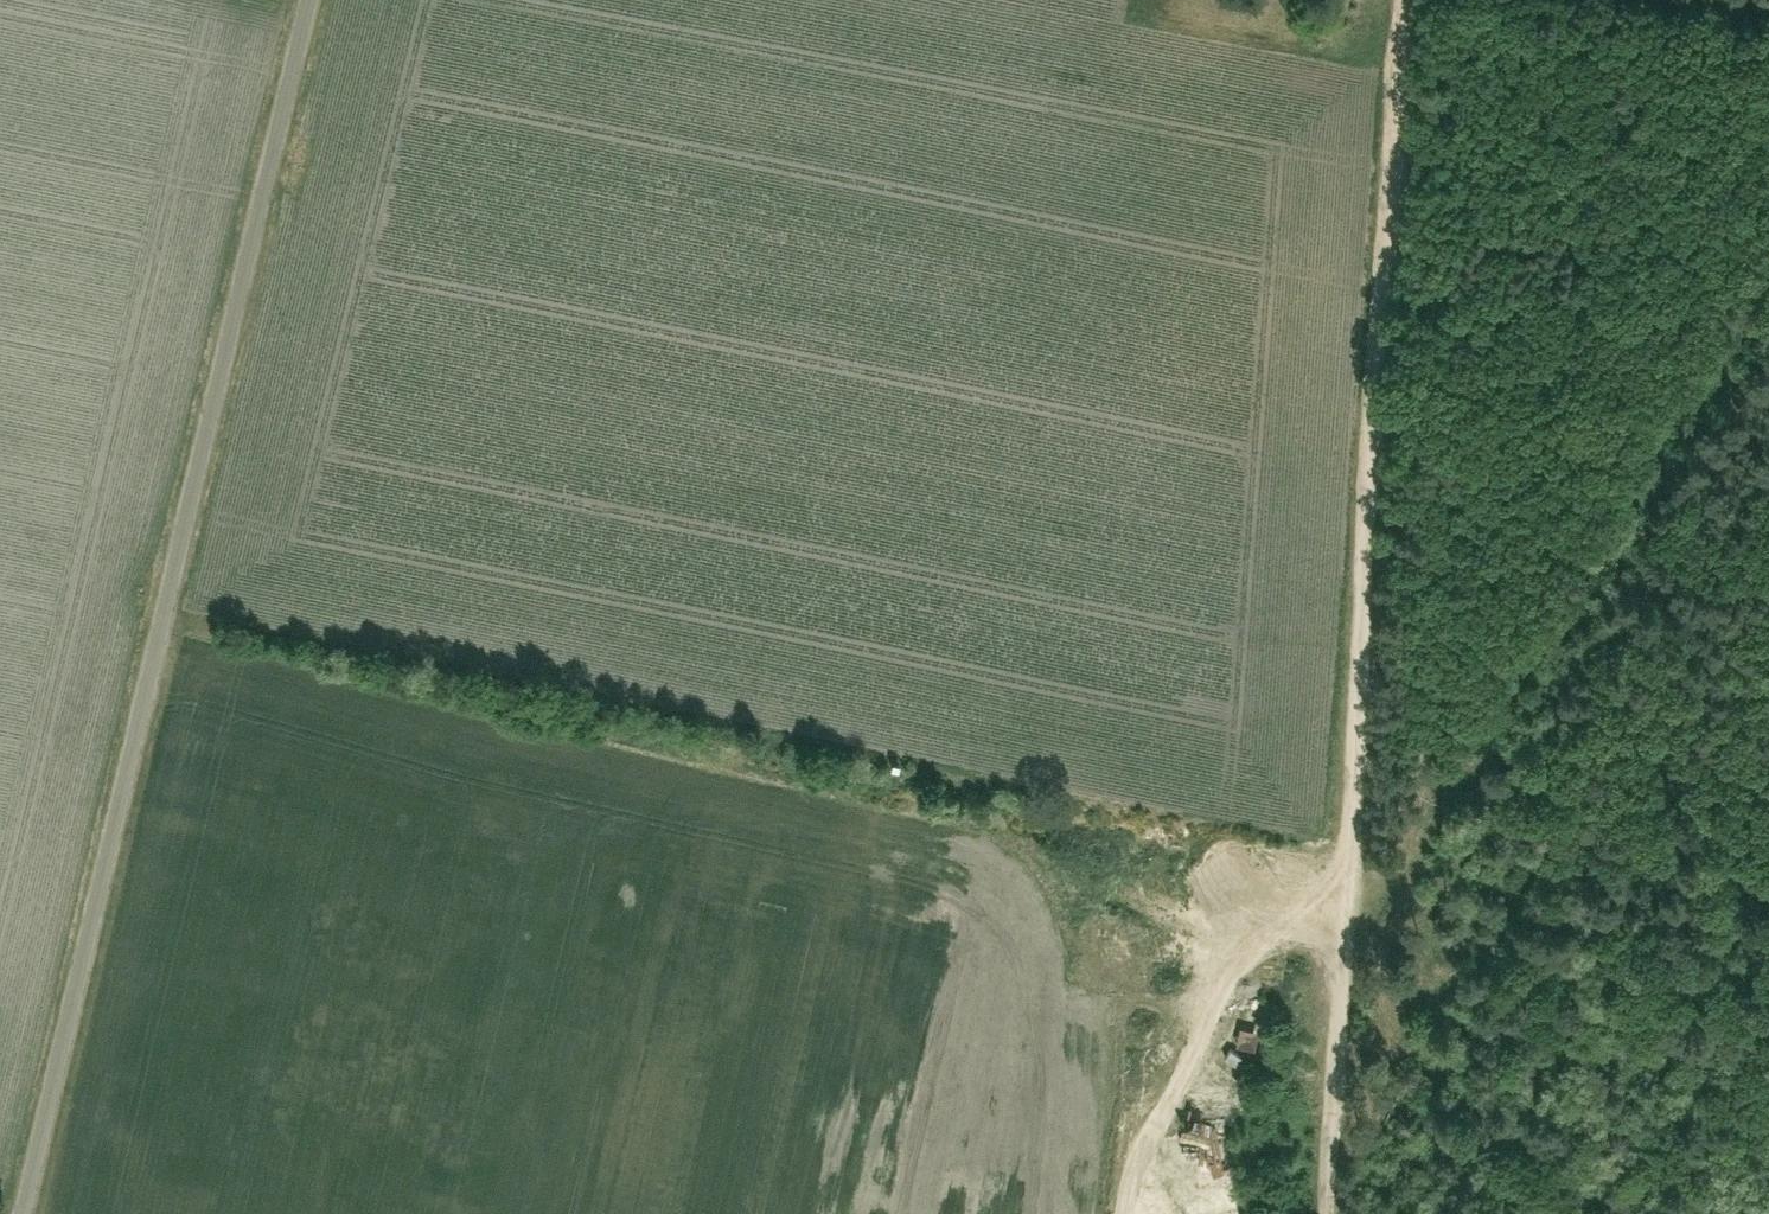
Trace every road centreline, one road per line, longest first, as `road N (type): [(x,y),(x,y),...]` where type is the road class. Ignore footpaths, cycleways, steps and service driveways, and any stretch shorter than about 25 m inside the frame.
road 1 (residential): [(30,1213),(324,0)]
road 2 (track): [(1327,1213),(1411,0)]

